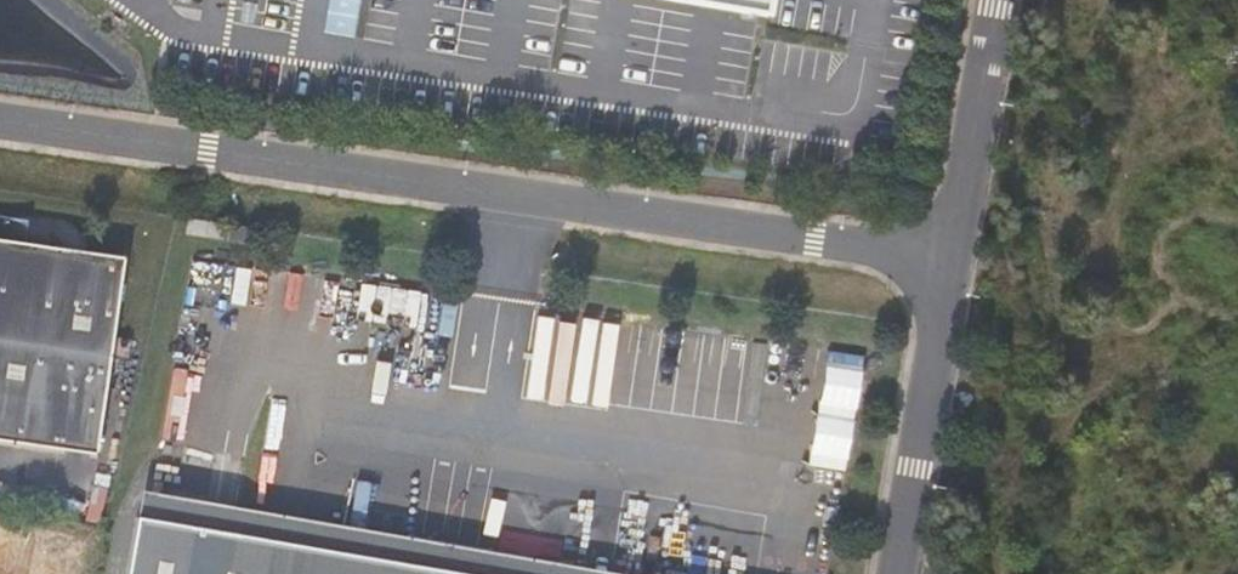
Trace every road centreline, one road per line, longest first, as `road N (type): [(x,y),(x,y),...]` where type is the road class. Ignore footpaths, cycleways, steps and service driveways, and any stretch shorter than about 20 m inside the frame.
road 1 (unclassified): [(952,261),(0,123)]
road 2 (unclassified): [(895,573),(952,261)]
road 3 (unclassified): [(952,261),(997,0)]

